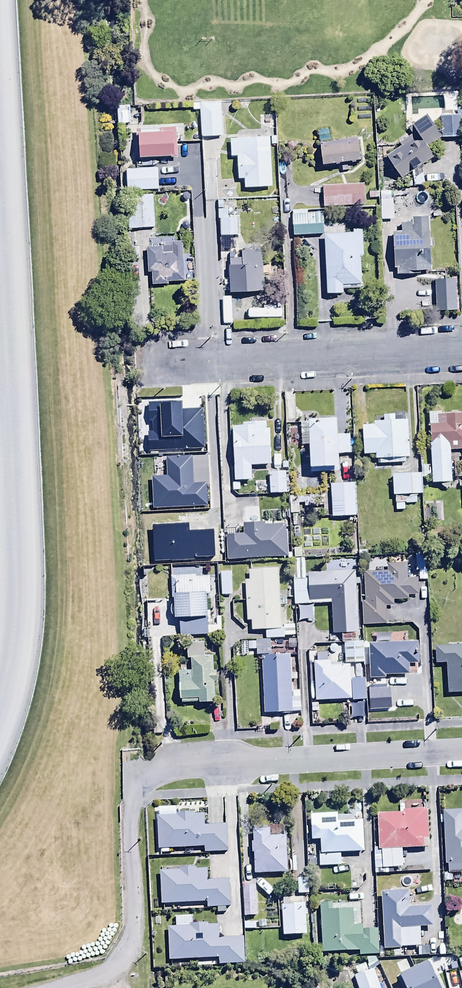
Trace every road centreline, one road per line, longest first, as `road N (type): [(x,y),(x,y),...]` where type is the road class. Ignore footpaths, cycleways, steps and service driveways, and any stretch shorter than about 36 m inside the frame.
road 1 (residential): [(461,349),(166,365)]
road 2 (residential): [(461,748),(171,761)]

